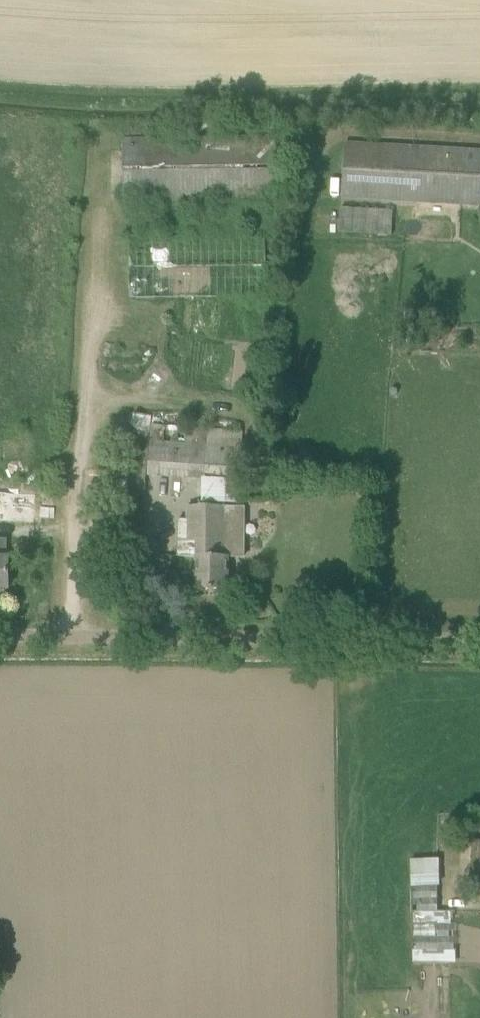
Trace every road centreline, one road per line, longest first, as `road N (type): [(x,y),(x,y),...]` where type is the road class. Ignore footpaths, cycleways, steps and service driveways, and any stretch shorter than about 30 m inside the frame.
road 1 (unclassified): [(479,643),(0,638)]

